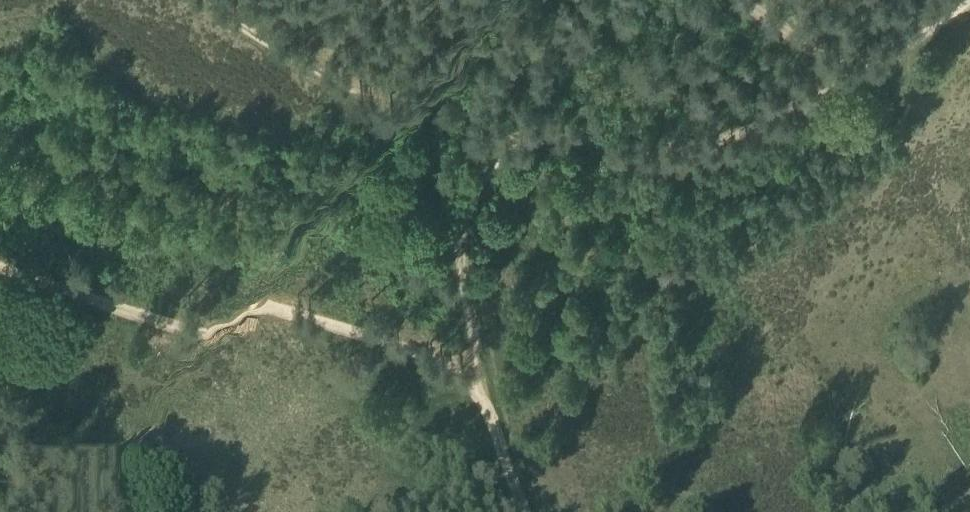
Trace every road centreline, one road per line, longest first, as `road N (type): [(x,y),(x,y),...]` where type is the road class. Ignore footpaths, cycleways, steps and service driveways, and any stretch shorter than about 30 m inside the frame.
road 1 (track): [(0,215),(471,358)]
road 2 (track): [(964,0),(865,62),(740,124),(541,136)]
road 3 (track): [(541,136),(311,0)]
road 4 (track): [(541,136),(488,164),(474,204),(471,358)]
road 5 (track): [(471,358),(529,511)]

